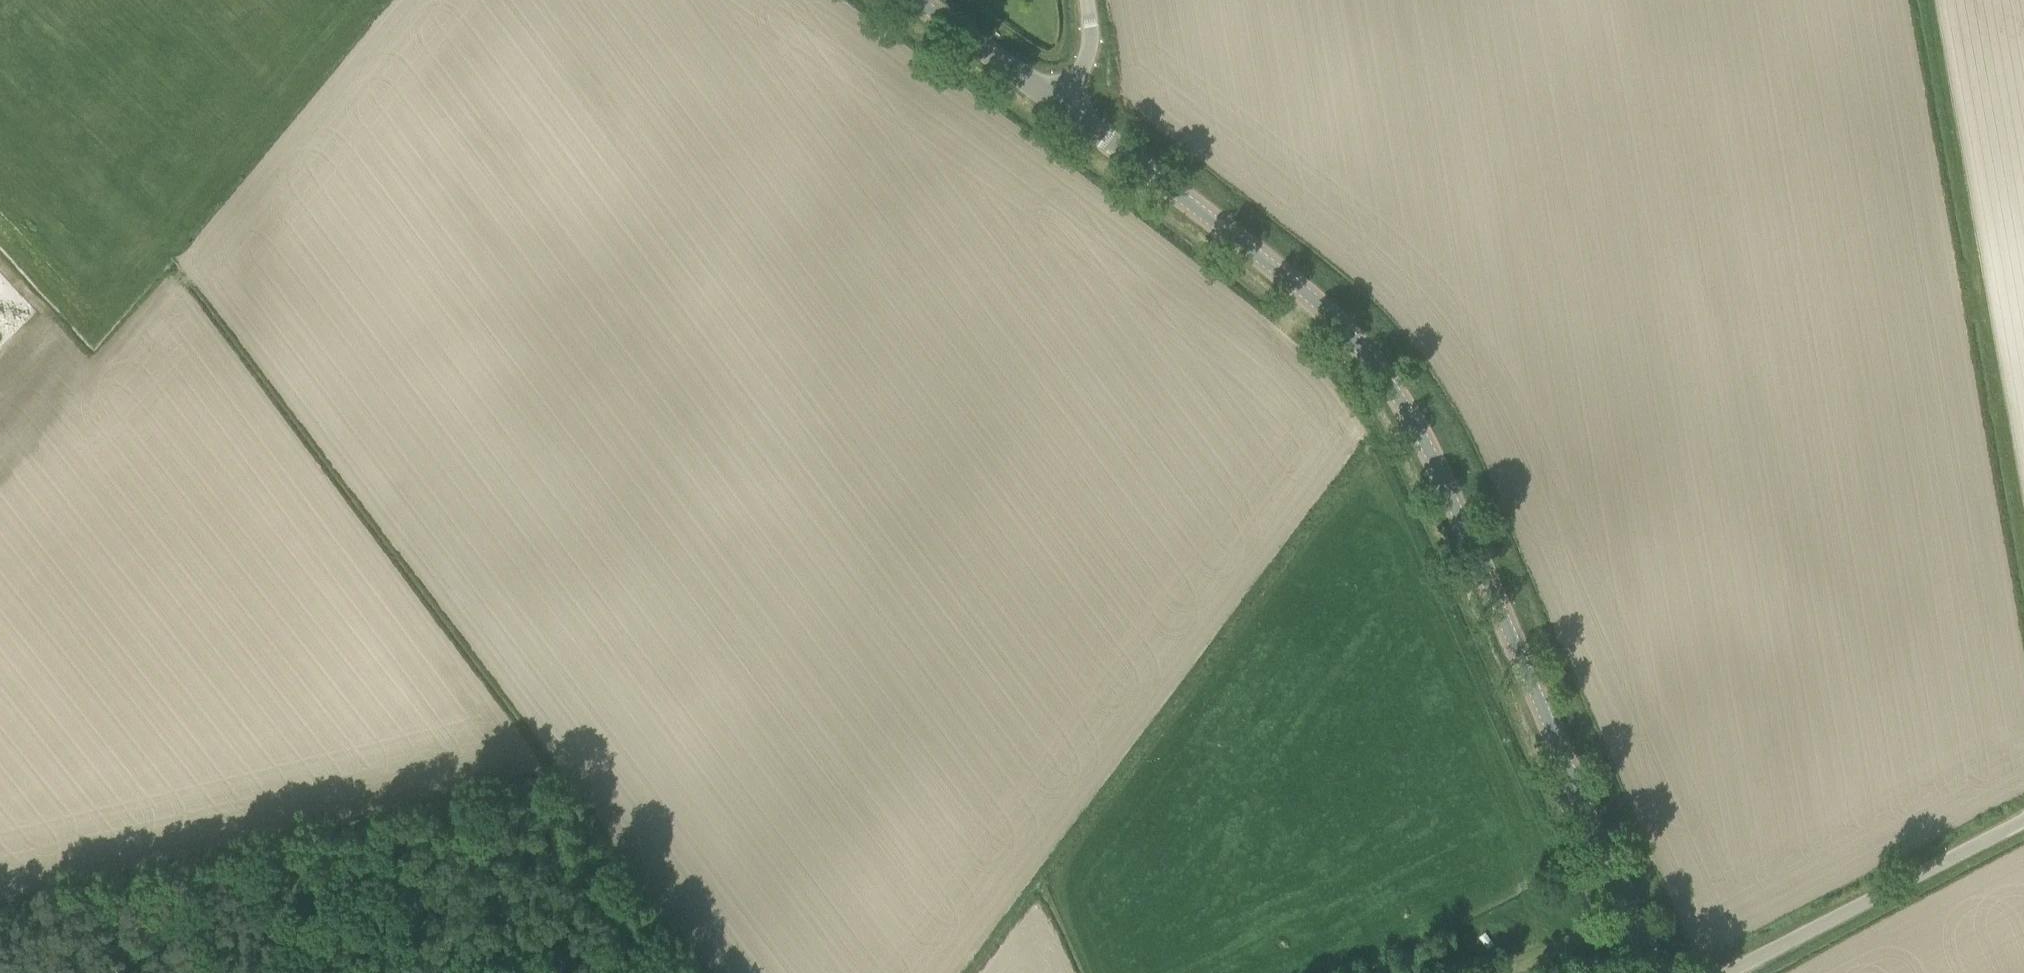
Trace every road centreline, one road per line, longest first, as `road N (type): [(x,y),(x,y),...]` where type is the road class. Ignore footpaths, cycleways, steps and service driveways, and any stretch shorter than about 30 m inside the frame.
road 1 (tertiary): [(1667,972),(1431,446),(1389,370),(1339,313),(1062,103)]
road 2 (unclassified): [(1702,972),(2023,810)]
road 3 (tertiary): [(1062,103),(916,0)]

